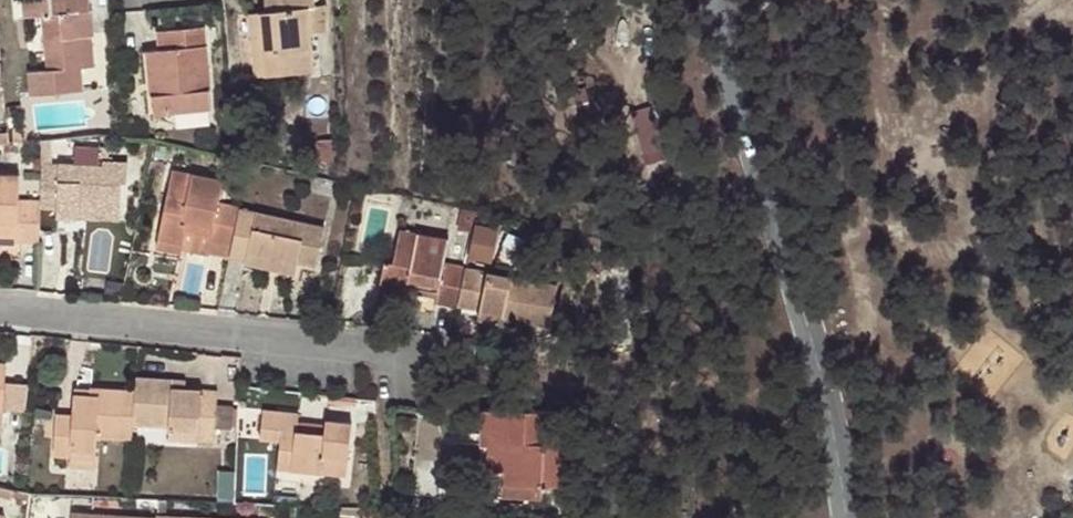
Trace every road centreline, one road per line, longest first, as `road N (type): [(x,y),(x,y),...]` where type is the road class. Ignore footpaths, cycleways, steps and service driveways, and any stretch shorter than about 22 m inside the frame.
road 1 (unclassified): [(717,0),(739,112),(810,318),(858,517)]
road 2 (residential): [(409,352),(0,312)]

